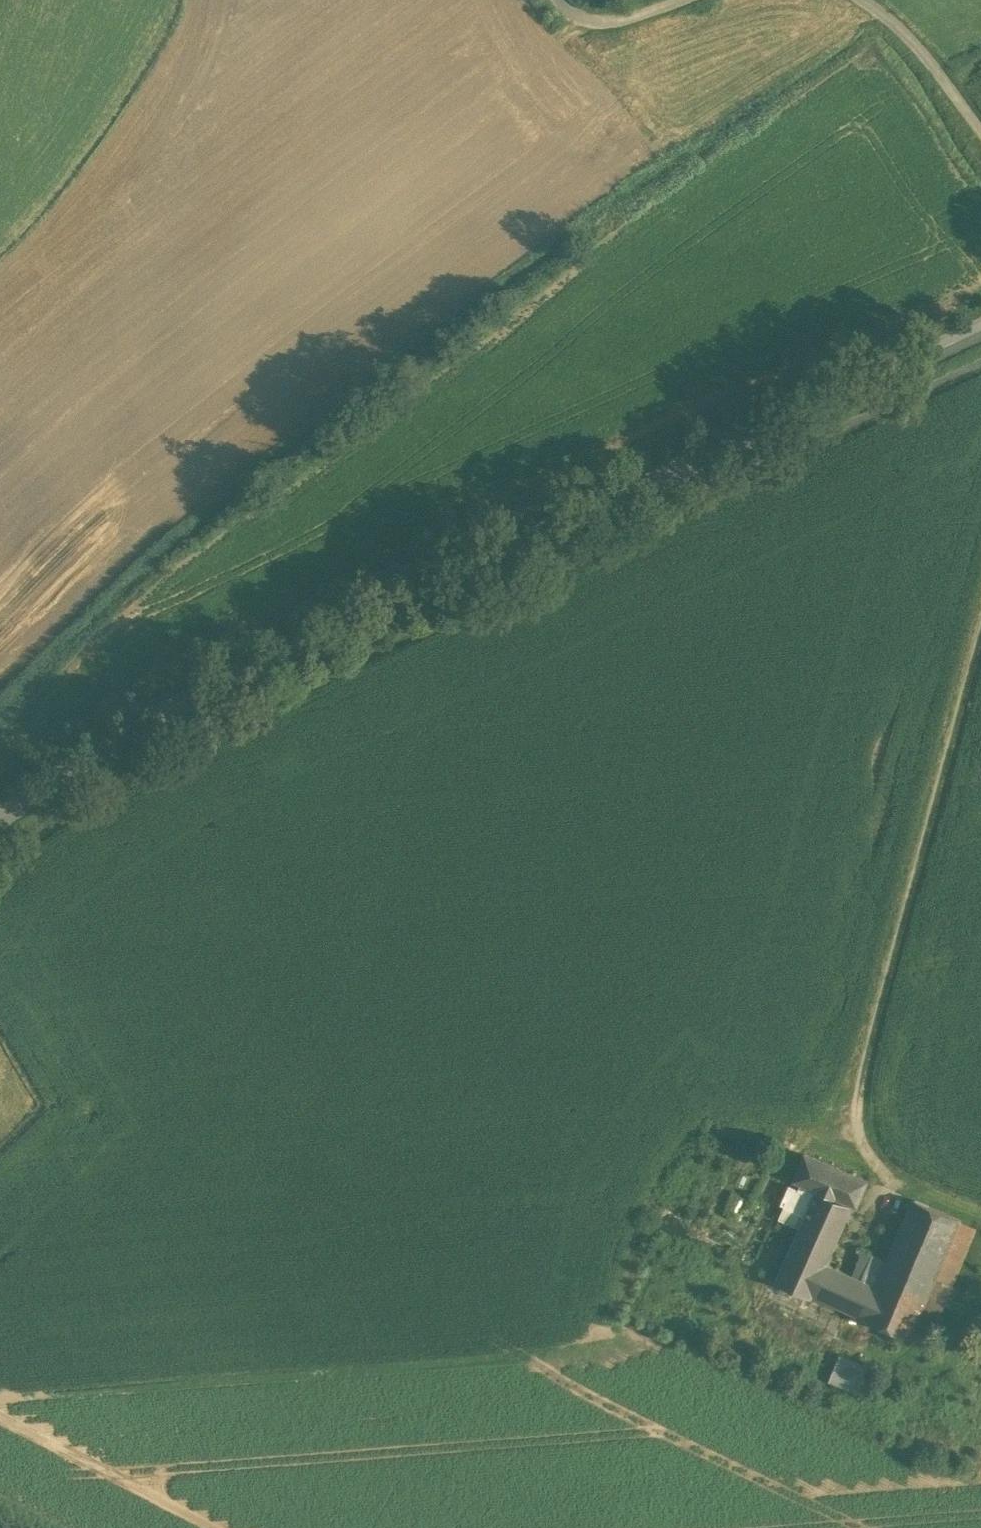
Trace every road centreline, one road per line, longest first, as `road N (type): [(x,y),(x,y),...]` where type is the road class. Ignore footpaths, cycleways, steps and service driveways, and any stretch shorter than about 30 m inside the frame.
road 1 (tertiary): [(980,330),(207,691),(0,818)]

